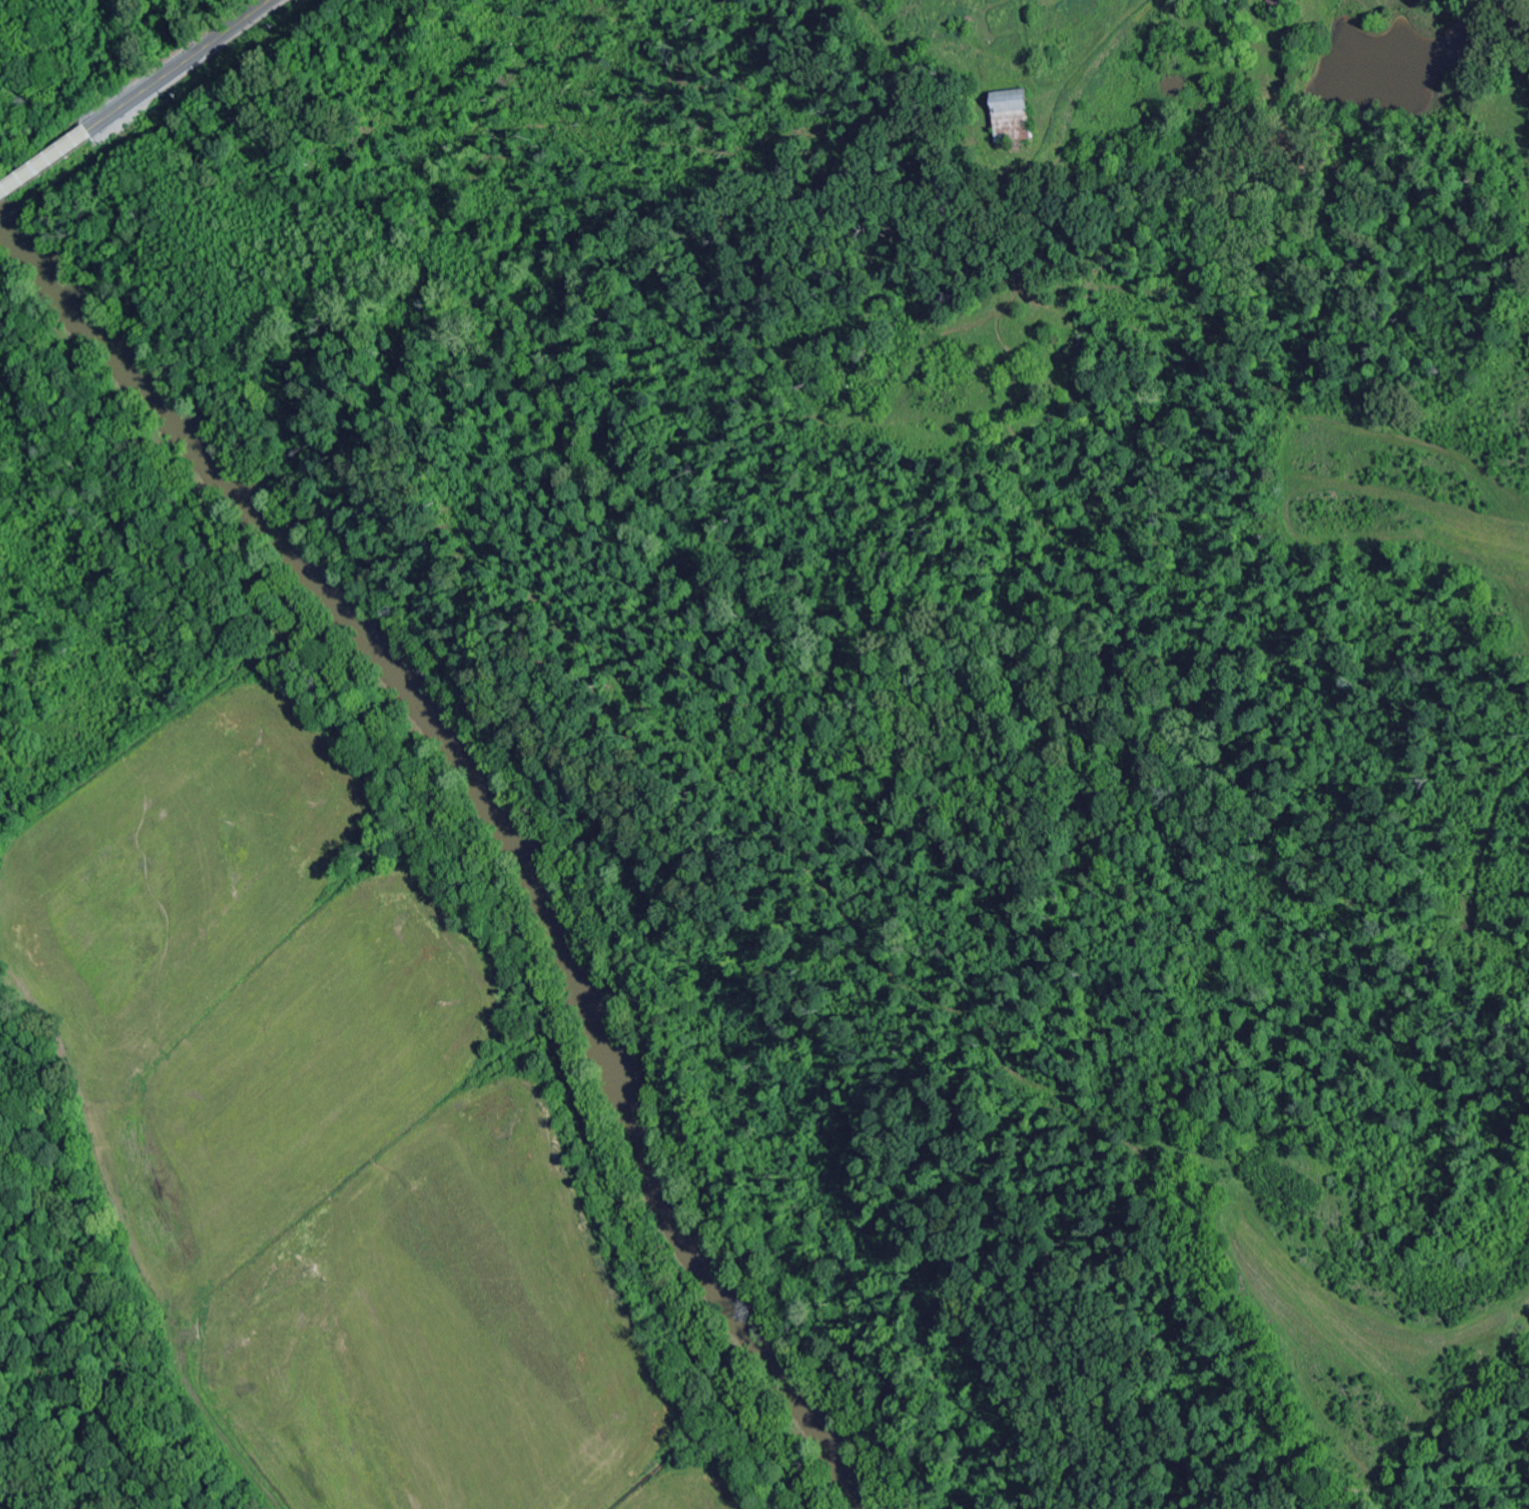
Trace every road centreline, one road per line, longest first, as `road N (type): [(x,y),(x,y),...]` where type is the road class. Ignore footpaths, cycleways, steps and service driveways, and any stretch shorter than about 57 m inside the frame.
road 1 (primary): [(90,130),(268,0)]

